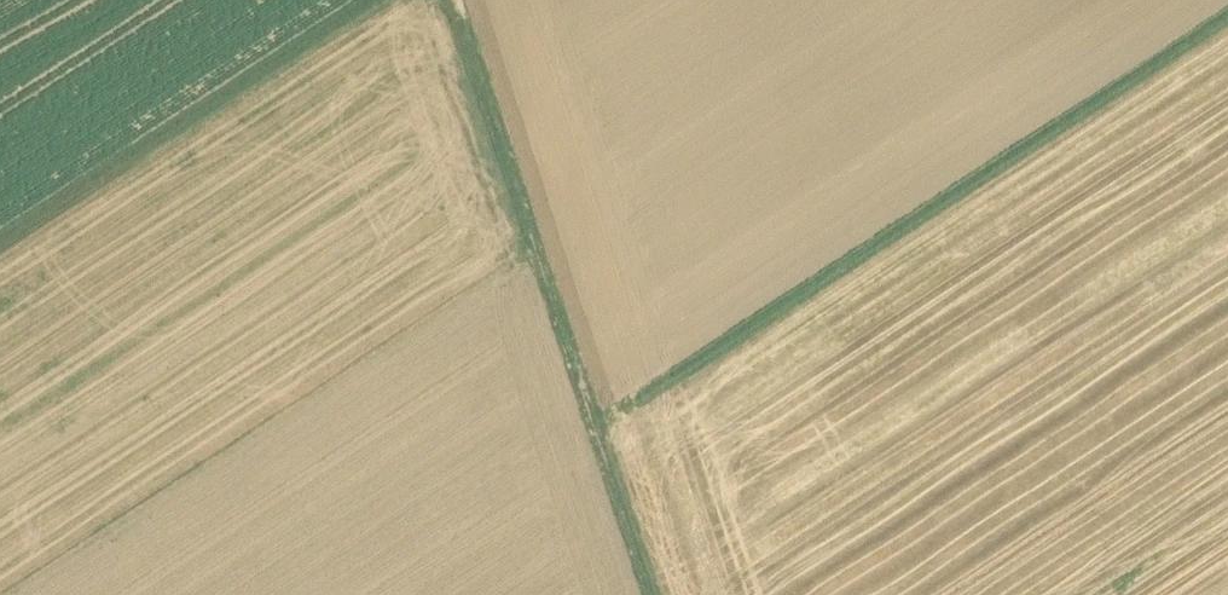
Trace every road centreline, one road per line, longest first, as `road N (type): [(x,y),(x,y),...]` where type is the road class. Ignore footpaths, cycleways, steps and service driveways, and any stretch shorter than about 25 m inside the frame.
road 1 (track): [(596,429),(1227,14)]
road 2 (track): [(457,0),(652,594)]
road 3 (track): [(0,243),(372,0)]

